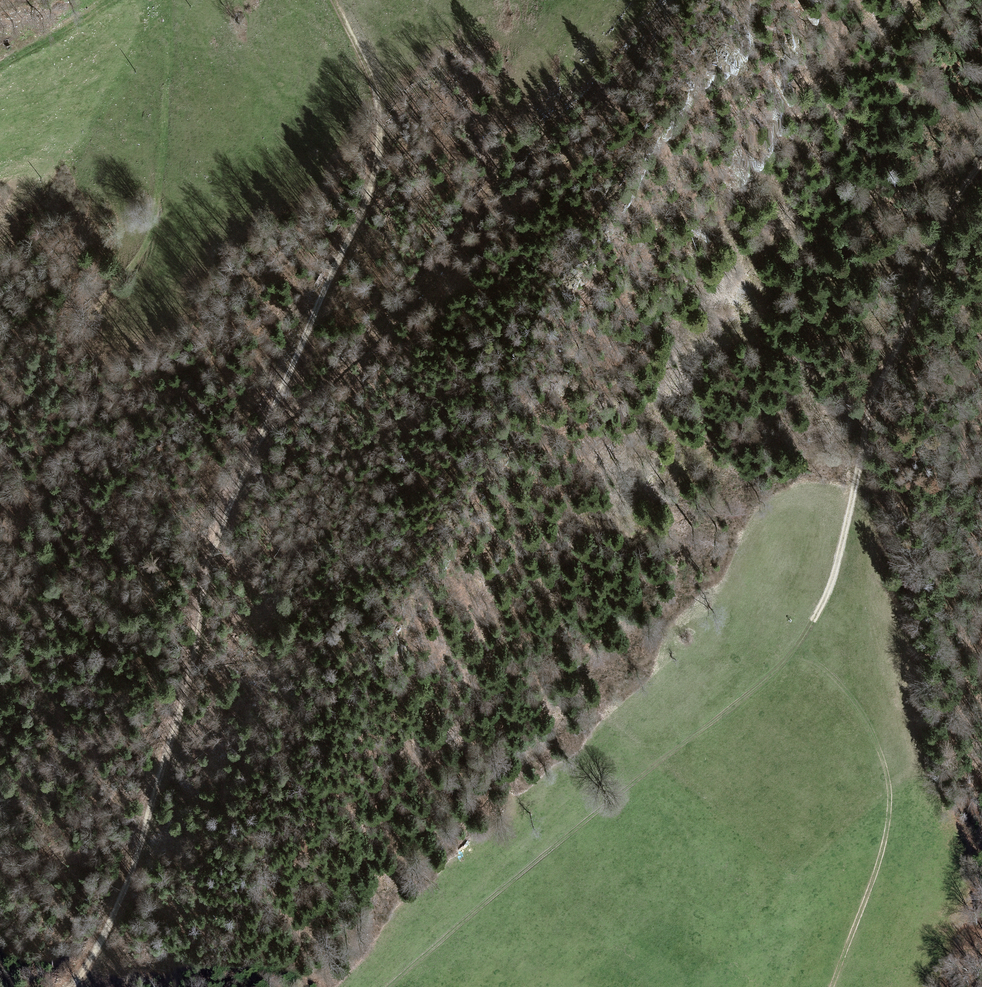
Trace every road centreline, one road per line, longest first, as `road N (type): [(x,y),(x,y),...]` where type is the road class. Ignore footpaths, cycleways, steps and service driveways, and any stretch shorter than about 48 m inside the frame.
road 1 (track): [(72,986),(98,946),(139,845),(223,513),(373,174),(377,103),(331,0)]
road 2 (track): [(257,440),(413,300),(555,121),(583,29)]
road 3 (track): [(798,646),(389,986)]
road 4 (track): [(981,161),(940,224),(905,338),(869,400),(832,583),(798,646)]
road 5 (track): [(166,0),(154,226),(0,468)]
road 6 (track): [(833,986),(878,866),(889,806),(885,757),(863,711),(798,646)]
road 7 (track): [(0,65),(112,0)]

